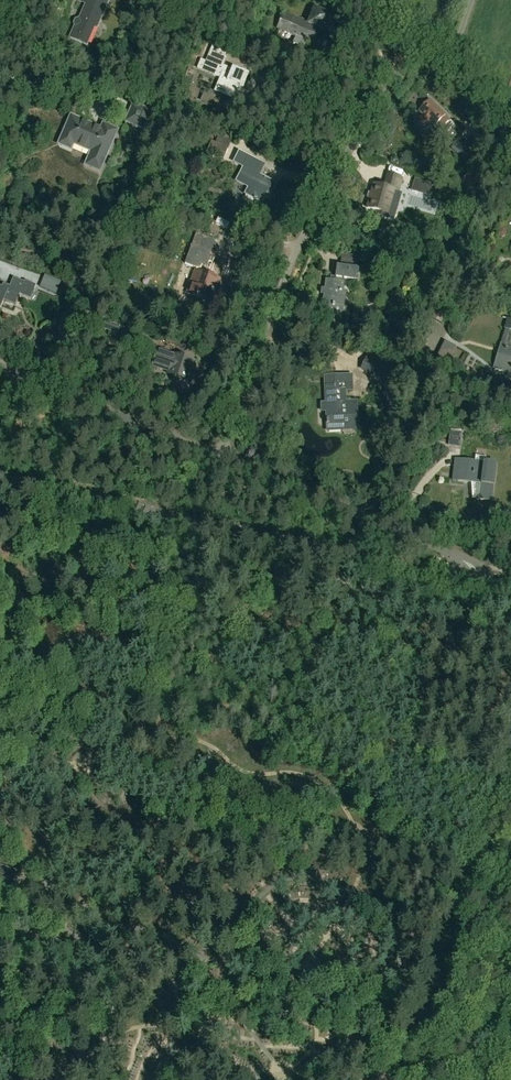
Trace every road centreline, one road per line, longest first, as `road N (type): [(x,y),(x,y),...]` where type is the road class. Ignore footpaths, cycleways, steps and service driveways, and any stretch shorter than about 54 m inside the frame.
road 1 (tertiary): [(476,583),(0,478)]
road 2 (residential): [(220,457),(301,239),(345,155),(422,41)]
road 3 (residential): [(476,583),(474,569),(452,553),(220,457)]
road 4 (residential): [(220,457),(0,366)]
road 5 (residential): [(510,124),(422,41)]

